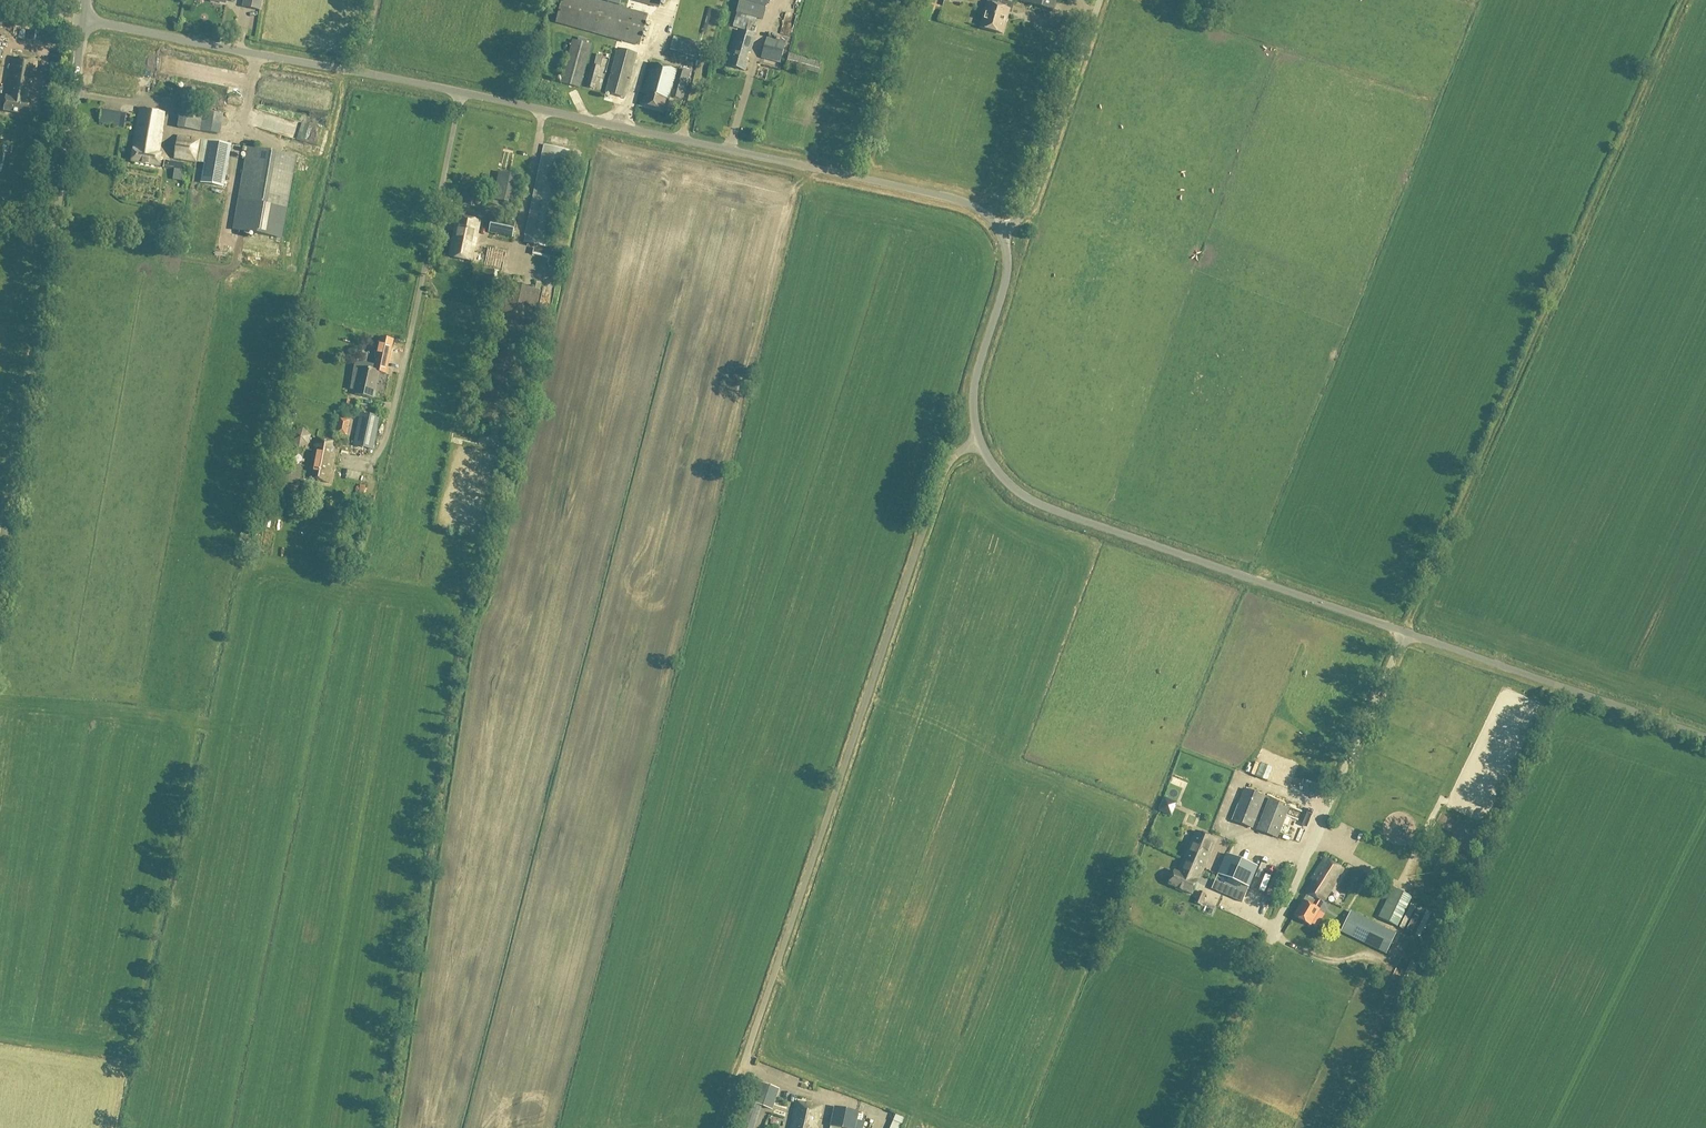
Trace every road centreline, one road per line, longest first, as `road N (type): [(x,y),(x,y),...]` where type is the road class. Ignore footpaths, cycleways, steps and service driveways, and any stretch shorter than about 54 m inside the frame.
road 1 (unclassified): [(1705,740),(1023,498),(990,466),(973,424),(972,385),(1007,264),(999,237),(968,207),(419,85),(82,23)]
road 2 (unclassified): [(0,568),(82,23)]

